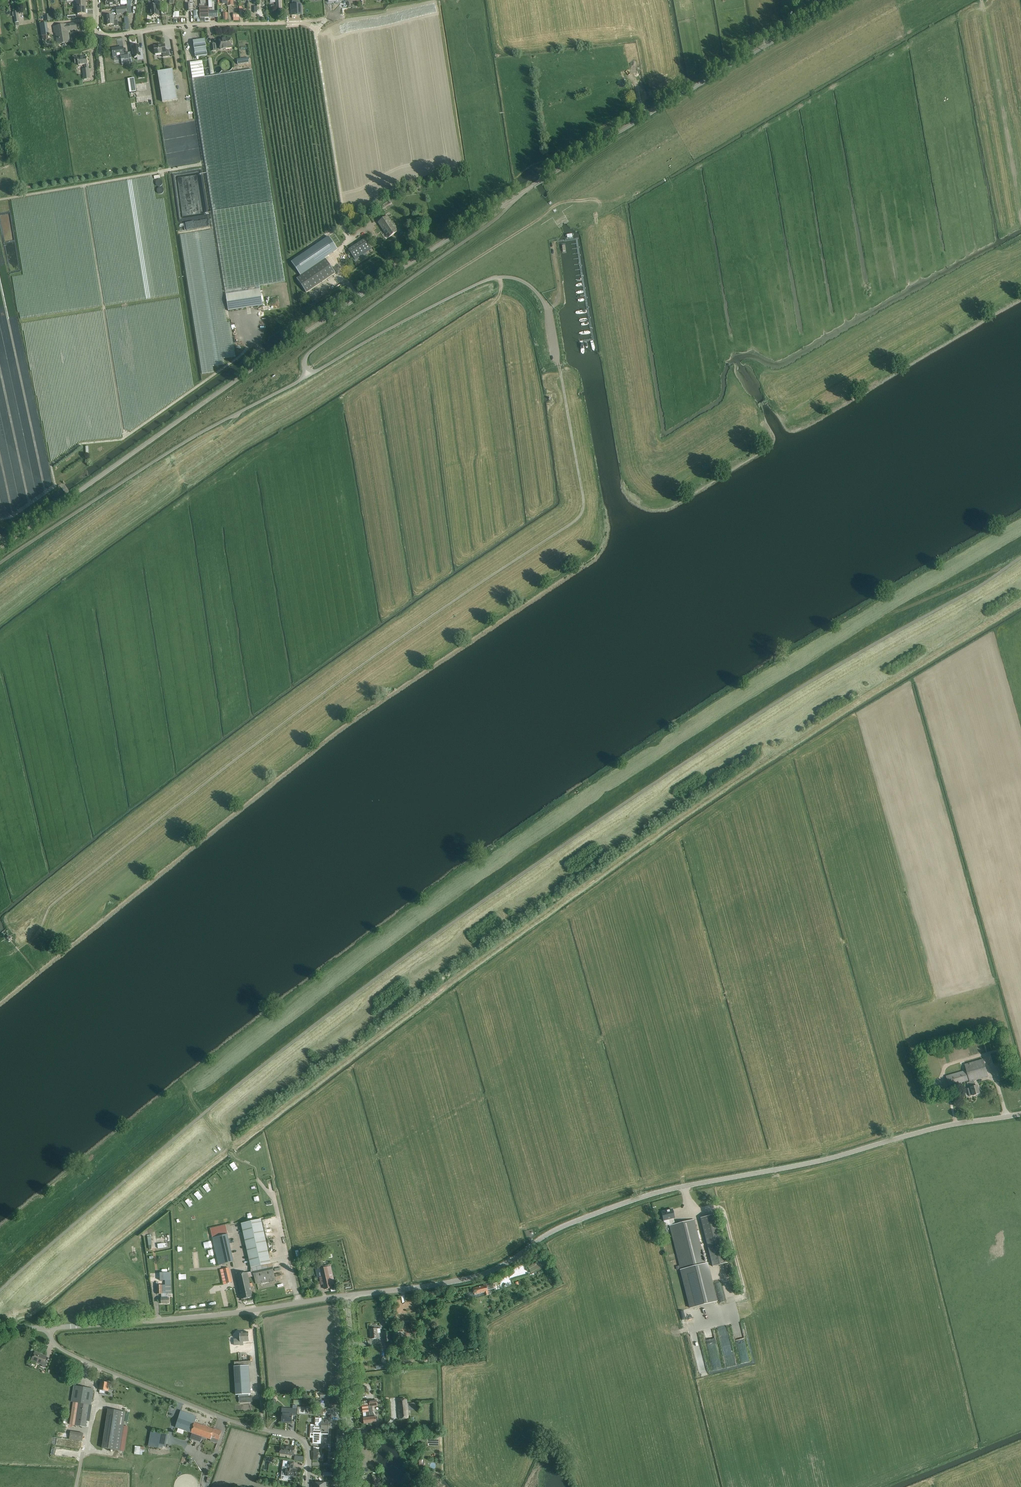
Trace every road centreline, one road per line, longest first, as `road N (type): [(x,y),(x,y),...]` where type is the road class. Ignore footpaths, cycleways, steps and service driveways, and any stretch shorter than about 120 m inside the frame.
road 1 (track): [(16,1328),(14,1316),(33,1310),(229,1148),(483,957),(674,820),(1020,603)]
road 2 (tertiary): [(346,1296),(482,1275),(569,1223),(652,1194),(1020,1114)]
road 3 (unclassified): [(0,549),(516,197)]
road 4 (unclassified): [(516,197),(849,0)]
road 5 (unclassified): [(0,566),(308,381)]
road 6 (unclassified): [(309,1486),(301,1439),(114,1373),(63,1350),(48,1327)]
road 7 (unclassified): [(308,381),(423,313),(503,279),(536,295),(558,362)]
road 8 (tertiary): [(48,1327),(346,1296)]
road 9 (unclassified): [(308,381),(317,351),(491,225),(516,197)]
road 10 (residential): [(286,23),(111,36),(98,28),(97,0)]
road 11 (unclassified): [(350,1430),(346,1296)]

